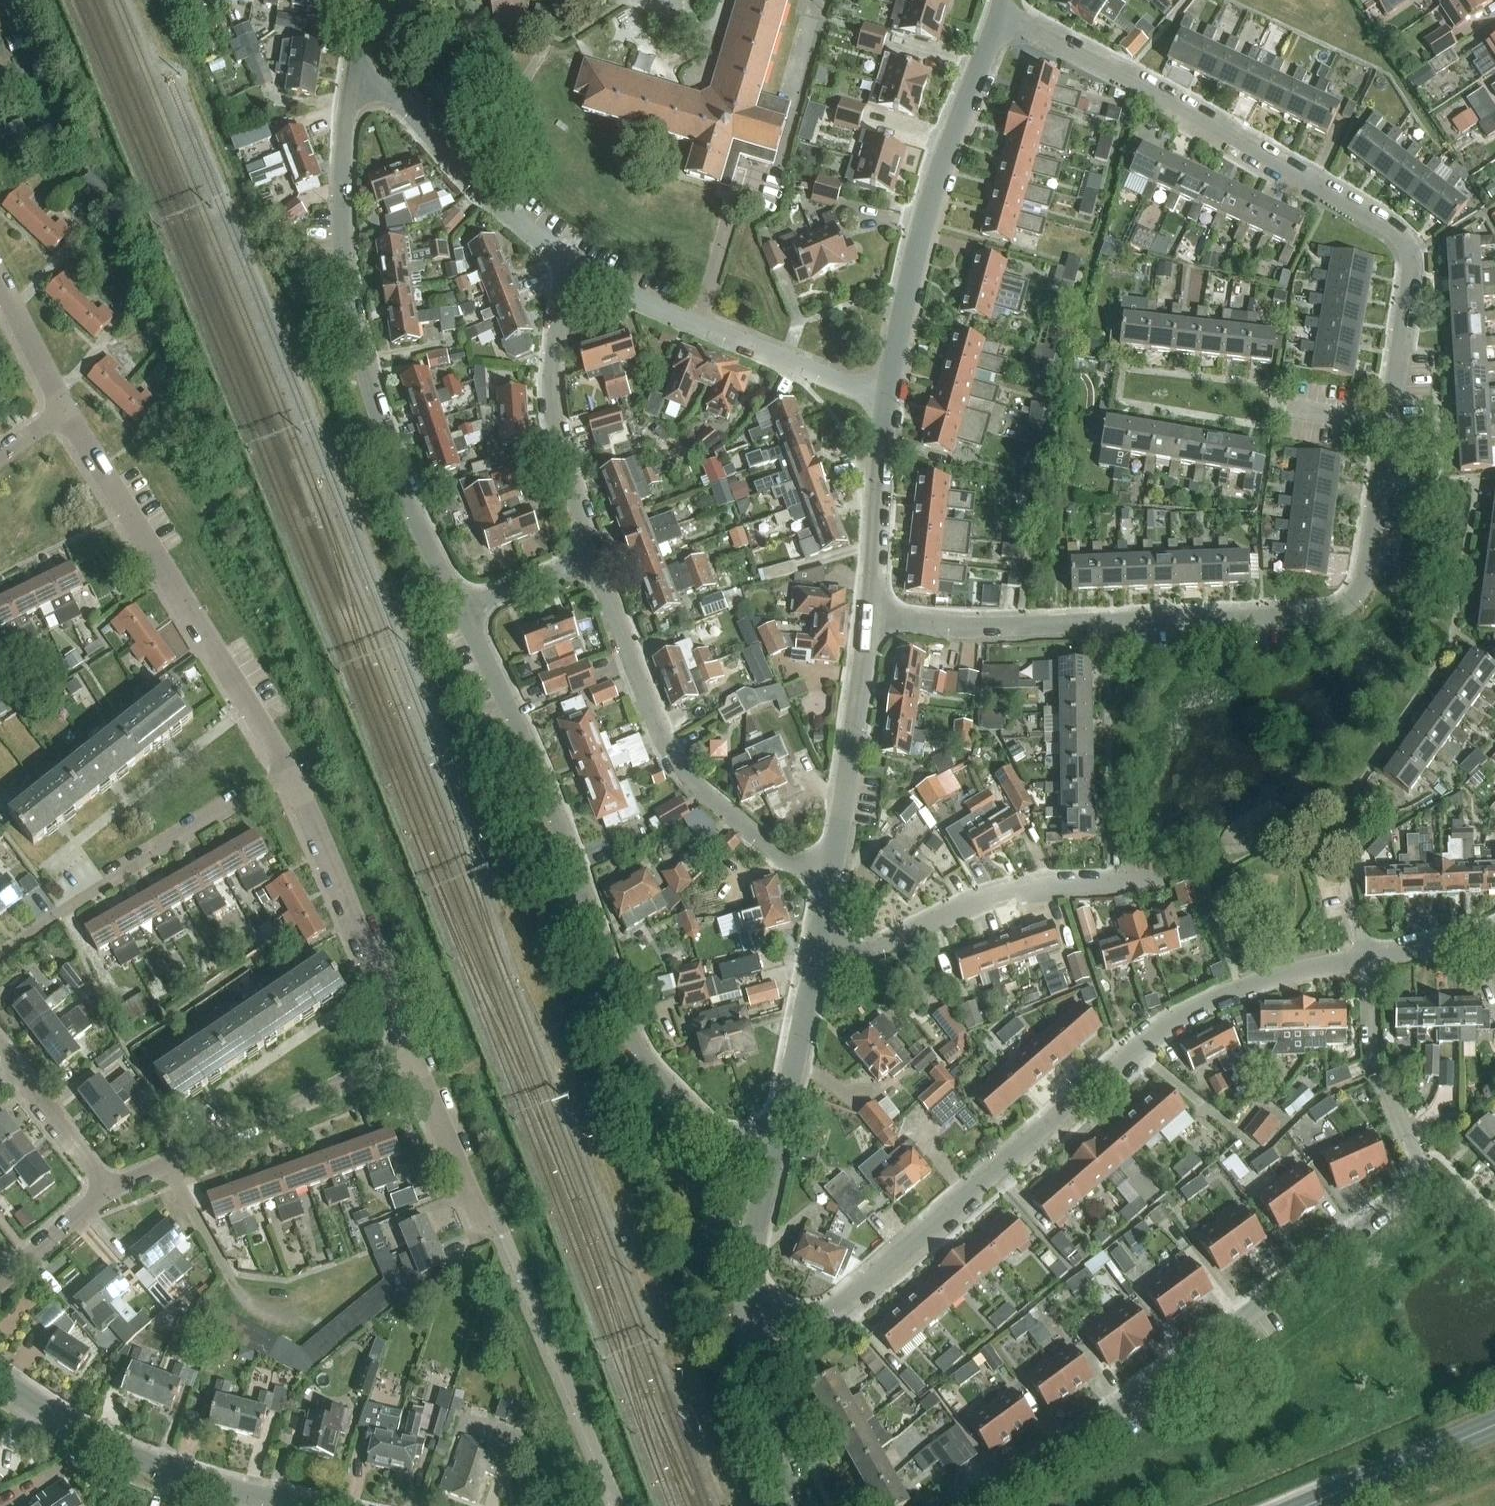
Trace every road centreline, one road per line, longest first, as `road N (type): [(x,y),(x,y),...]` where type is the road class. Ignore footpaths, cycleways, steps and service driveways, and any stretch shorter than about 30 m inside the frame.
road 1 (residential): [(751,1312),(801,1317),(834,1307),(1124,1061),(1196,1012),(1247,989),(1367,959)]
road 2 (residential): [(870,618),(986,630),(1337,615),(1362,589),(1388,425)]
road 3 (residential): [(776,1150),(705,1130),(644,1065),(609,985),(568,850),(459,611)]
road 4 (residential): [(1388,425),(1411,272),(1402,240),(1026,30),(996,23)]
road 5 (residential): [(459,611),(384,452),(341,283),(355,70)]
road 6 (residential): [(983,1505),(1428,1185)]
road 7 (residential): [(289,775),(67,416)]
road 8 (residential): [(833,876),(763,849),(678,770),(659,742),(595,568)]
road 9 (residential): [(885,399),(901,292),(996,23)]
road 10 (residential): [(819,948),(878,950),(977,902),(1020,892),(1166,881)]
road 11 (residential): [(0,959),(289,775)]
road 12 (residential): [(885,399),(716,336),(574,264)]
road 13 (residential): [(108,1194),(411,1061)]
road 14 (tertiary): [(298,1505),(131,1467),(0,1381)]
road 15 (residential): [(595,568),(554,462),(552,352),(574,264)]
road 16 (residential): [(411,1061),(289,775)]
road 17 (residential): [(574,264),(519,226),(403,102),(355,70)]
road 18 (residential): [(833,876),(870,618)]
road 19 (residential): [(1428,1185),(1381,1082),(1367,959)]
road 20 (residential): [(870,618),(885,399)]
road 21 (residential): [(776,1150),(819,948)]
road 22 (residential): [(800,1505),(758,1394),(751,1312)]
road 23 (secondary): [(1310,1505),(1494,1428)]
road 24 (residential): [(486,1236),(411,1061)]
road 25 (residential): [(108,1194),(0,1056)]
road 26 (residential): [(751,1312),(776,1150)]
road 27 (residential): [(67,416),(0,283)]
road 28 (residential): [(459,611),(595,568)]
road 29 (residential): [(0,1274),(108,1194)]
road 30 (residential): [(1367,959),(1494,930)]

